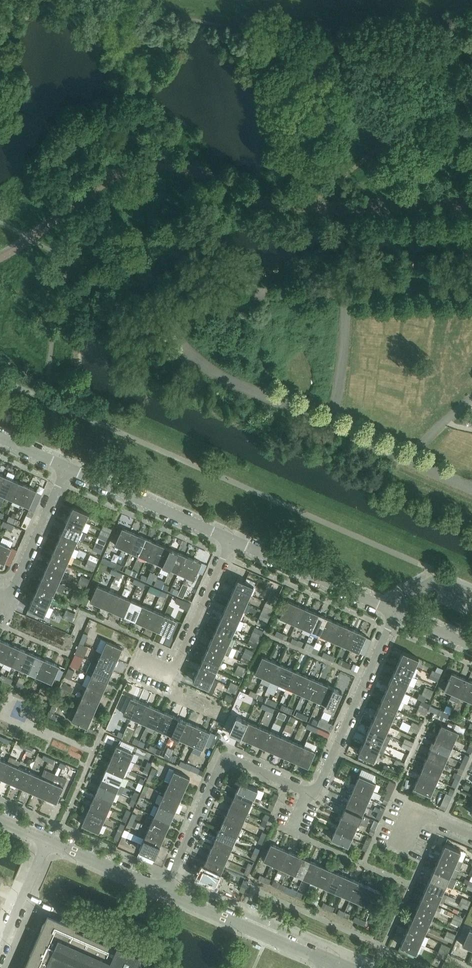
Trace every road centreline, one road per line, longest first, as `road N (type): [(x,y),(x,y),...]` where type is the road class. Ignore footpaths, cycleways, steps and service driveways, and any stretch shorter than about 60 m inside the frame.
road 1 (residential): [(163,891),(221,762),(232,758),(316,792),(397,612)]
road 2 (residential): [(133,660),(170,676),(231,541)]
road 3 (unclassified): [(335,966),(163,891)]
road 4 (tertiary): [(397,612),(231,541)]
road 5 (tertiary): [(231,541),(66,468)]
road 6 (residential): [(0,597),(9,596),(66,468)]
road 7 (unclassified): [(163,891),(48,841)]

